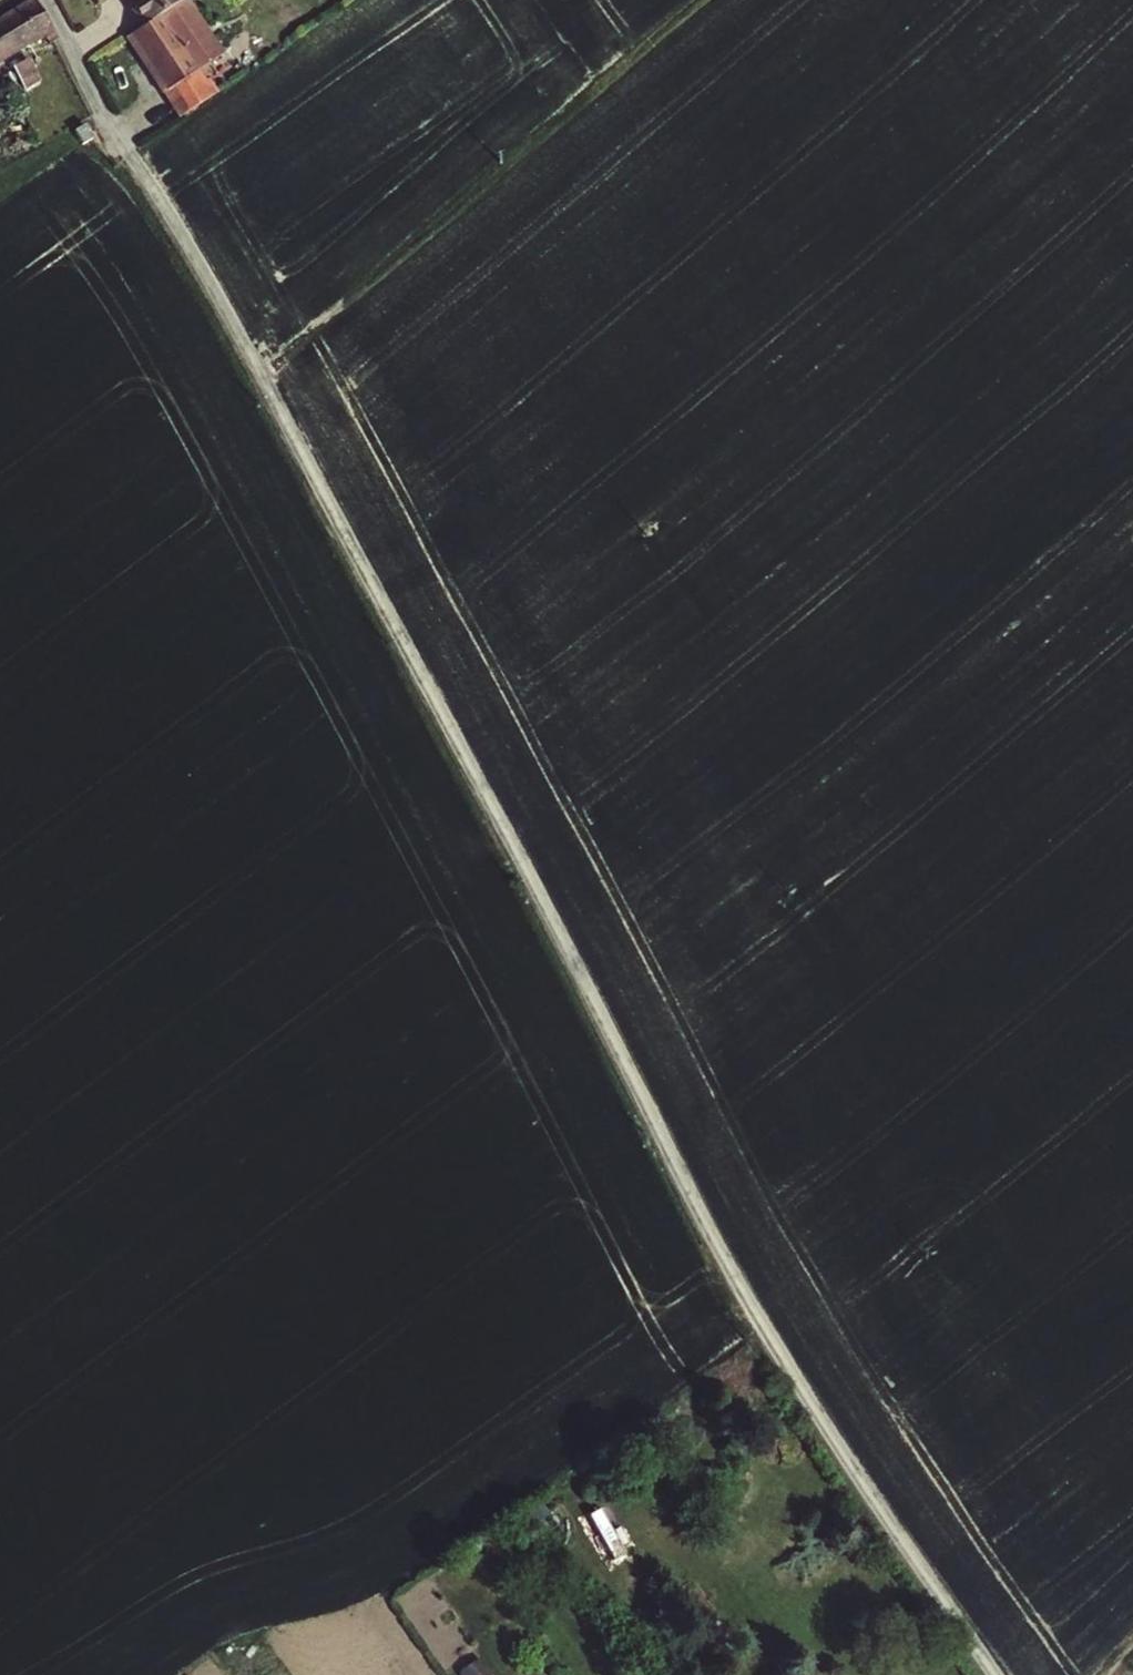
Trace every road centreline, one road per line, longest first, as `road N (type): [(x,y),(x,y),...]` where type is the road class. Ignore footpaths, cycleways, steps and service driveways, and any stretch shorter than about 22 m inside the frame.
road 1 (residential): [(45,0),(265,383),(734,1275),(995,1674)]
road 2 (track): [(703,0),(265,383)]

